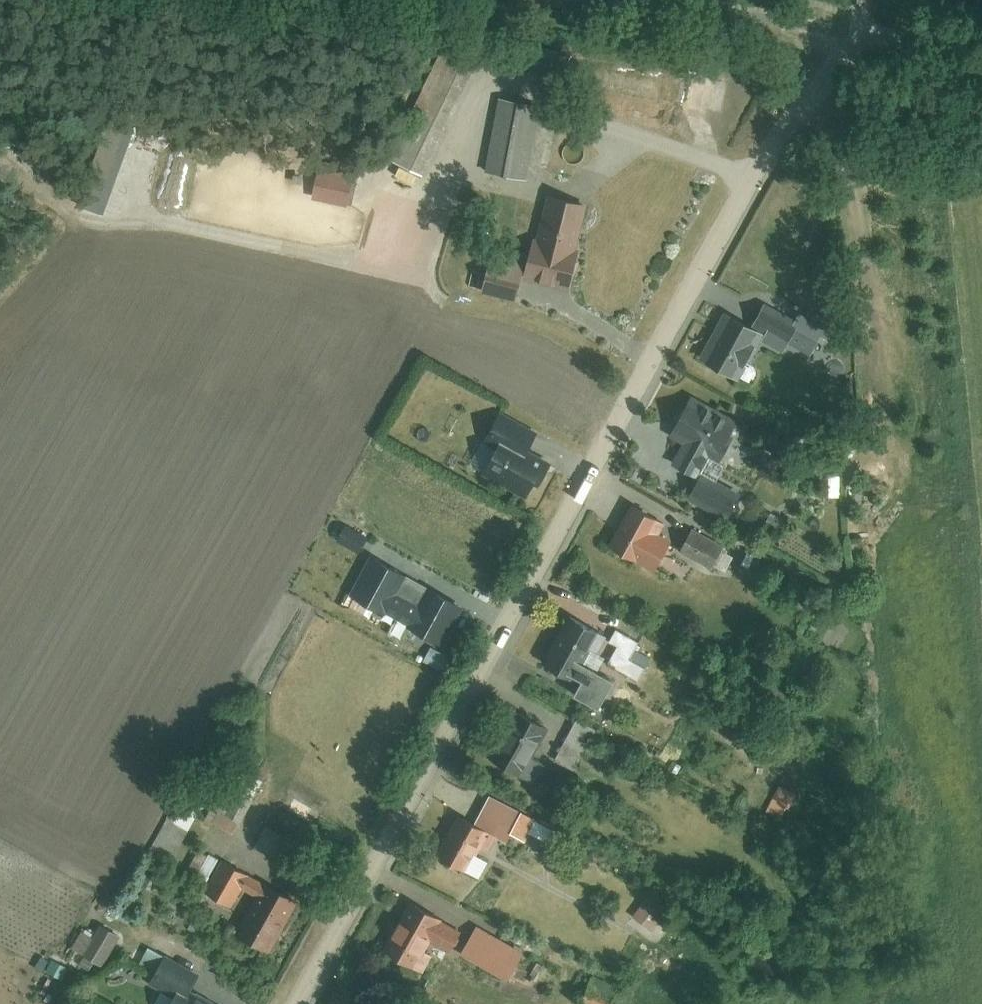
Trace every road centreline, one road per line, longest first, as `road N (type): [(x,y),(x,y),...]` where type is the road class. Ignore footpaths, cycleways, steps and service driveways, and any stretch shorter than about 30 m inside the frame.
road 1 (residential): [(815,96),(716,245),(303,1003)]
road 2 (unclassified): [(981,51),(857,37)]

